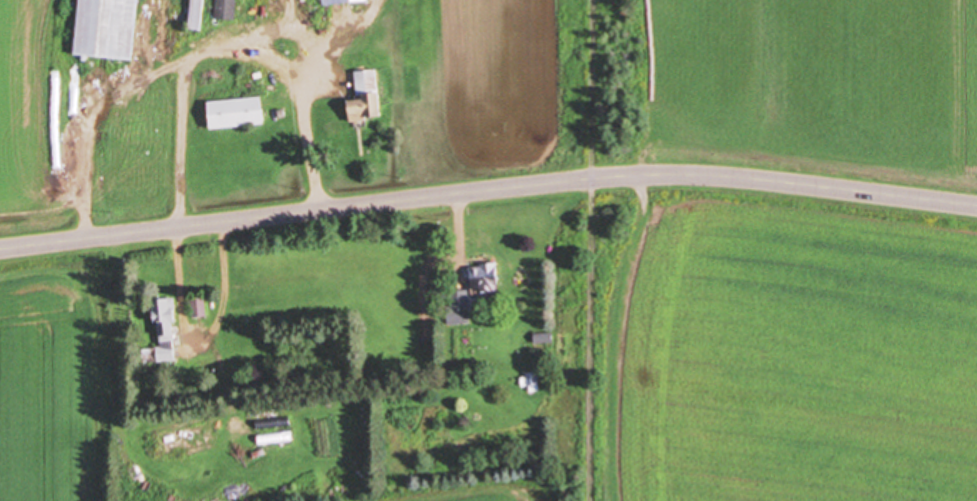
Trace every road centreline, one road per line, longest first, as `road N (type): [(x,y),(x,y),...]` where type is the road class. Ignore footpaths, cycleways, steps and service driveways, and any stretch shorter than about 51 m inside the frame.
road 1 (tertiary): [(0,250),(654,173),(976,208)]
road 2 (track): [(591,0),(585,500)]

